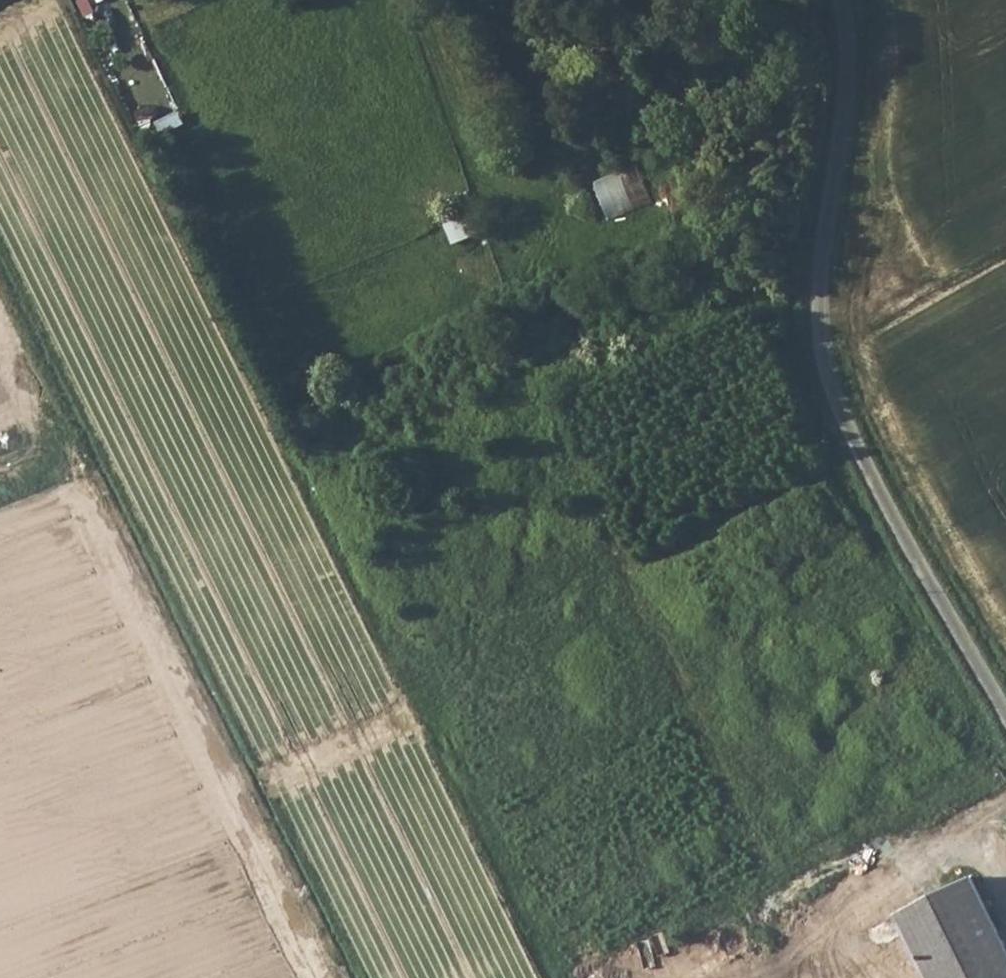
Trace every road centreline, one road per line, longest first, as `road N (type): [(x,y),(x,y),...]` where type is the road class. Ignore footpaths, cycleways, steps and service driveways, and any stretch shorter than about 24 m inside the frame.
road 1 (unclassified): [(1005,710),(842,408),(816,330),(847,61),(840,0)]

